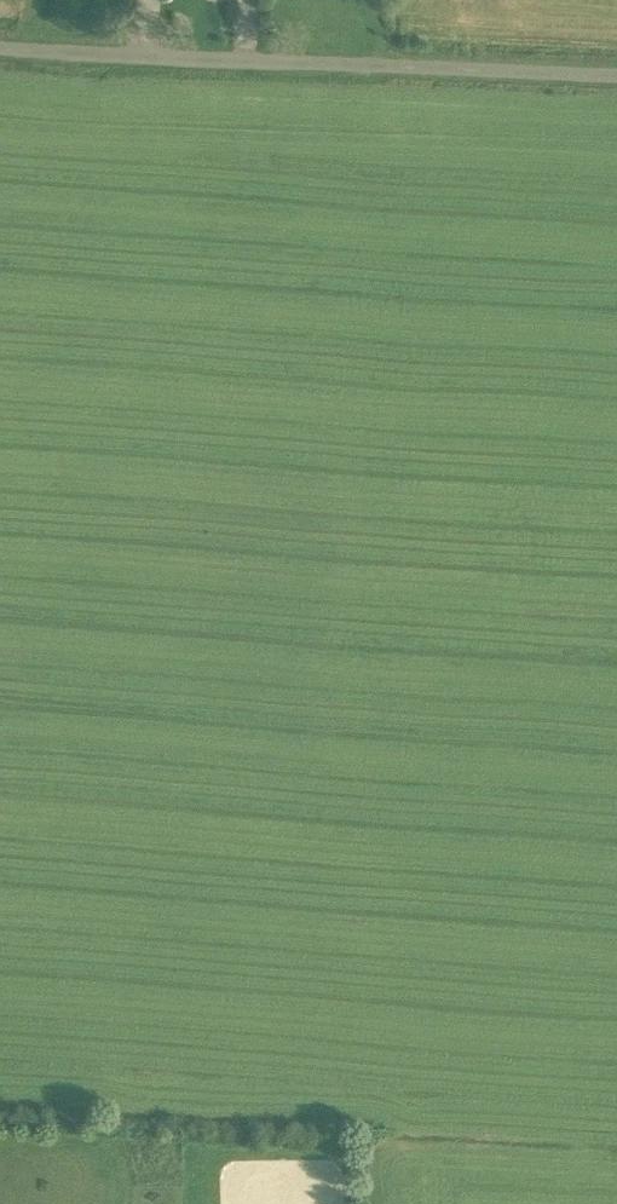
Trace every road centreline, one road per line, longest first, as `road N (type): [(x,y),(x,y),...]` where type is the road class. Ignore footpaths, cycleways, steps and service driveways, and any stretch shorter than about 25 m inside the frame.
road 1 (unclassified): [(616,63),(0,40)]

